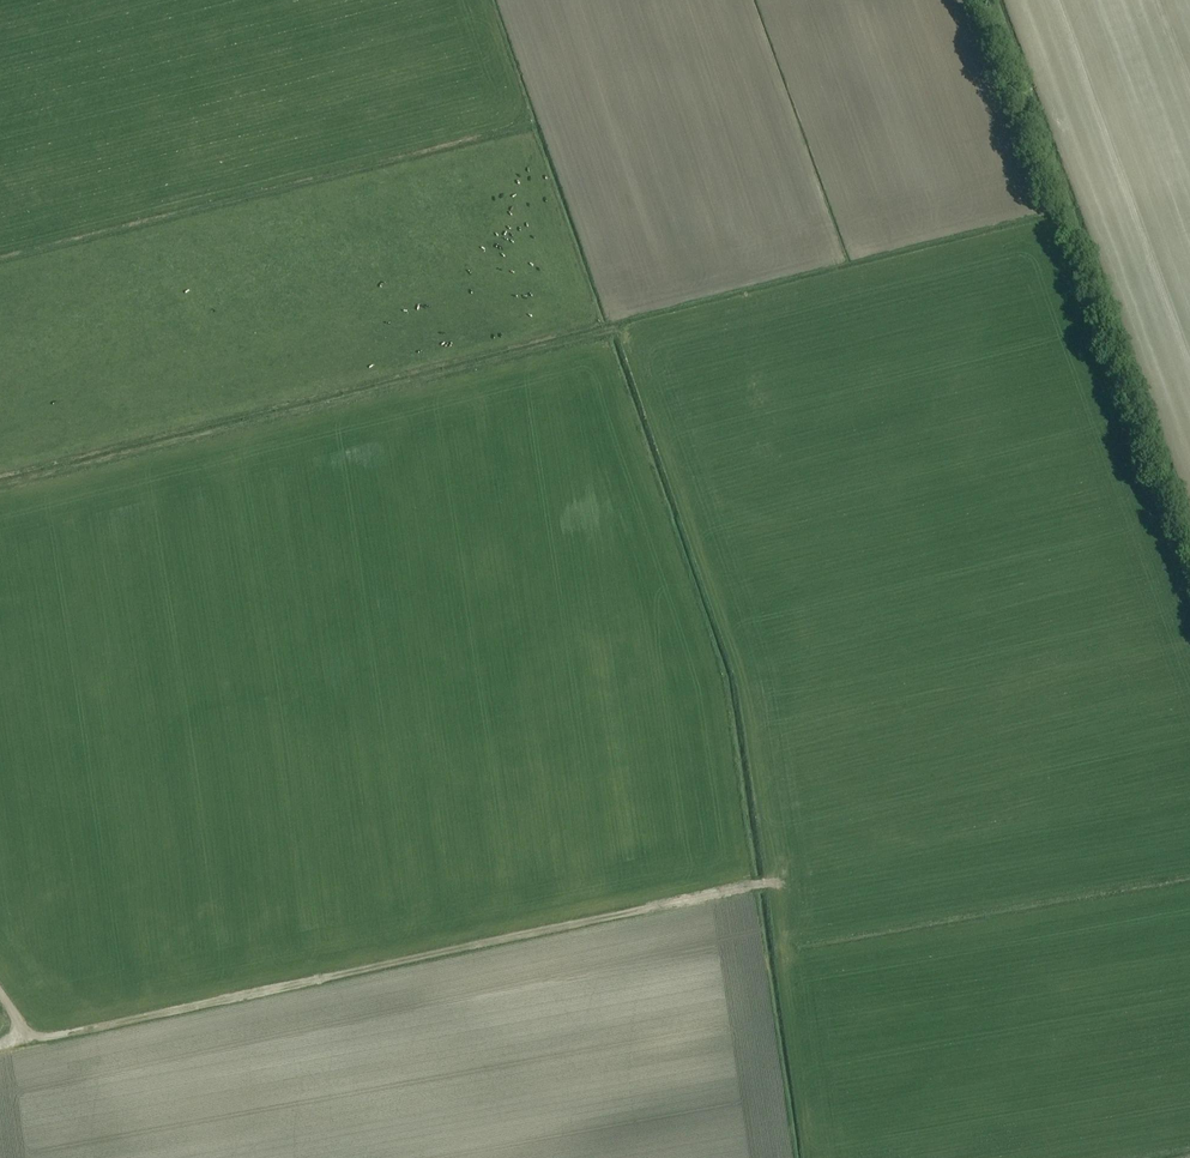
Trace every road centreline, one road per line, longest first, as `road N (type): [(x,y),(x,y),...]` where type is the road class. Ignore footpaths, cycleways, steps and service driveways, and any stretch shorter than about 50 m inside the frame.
road 1 (track): [(0,1043),(774,881)]
road 2 (track): [(0,484),(598,334)]

